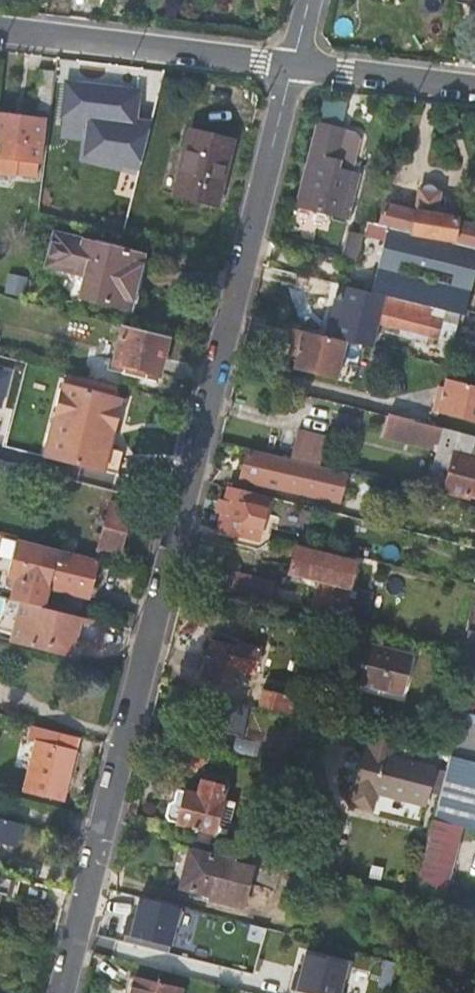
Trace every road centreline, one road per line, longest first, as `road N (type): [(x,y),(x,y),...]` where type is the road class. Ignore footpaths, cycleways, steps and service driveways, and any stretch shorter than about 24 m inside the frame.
road 1 (residential): [(292,66),(60,992)]
road 2 (residential): [(0,30),(292,66)]
road 3 (residential): [(292,66),(474,89)]

